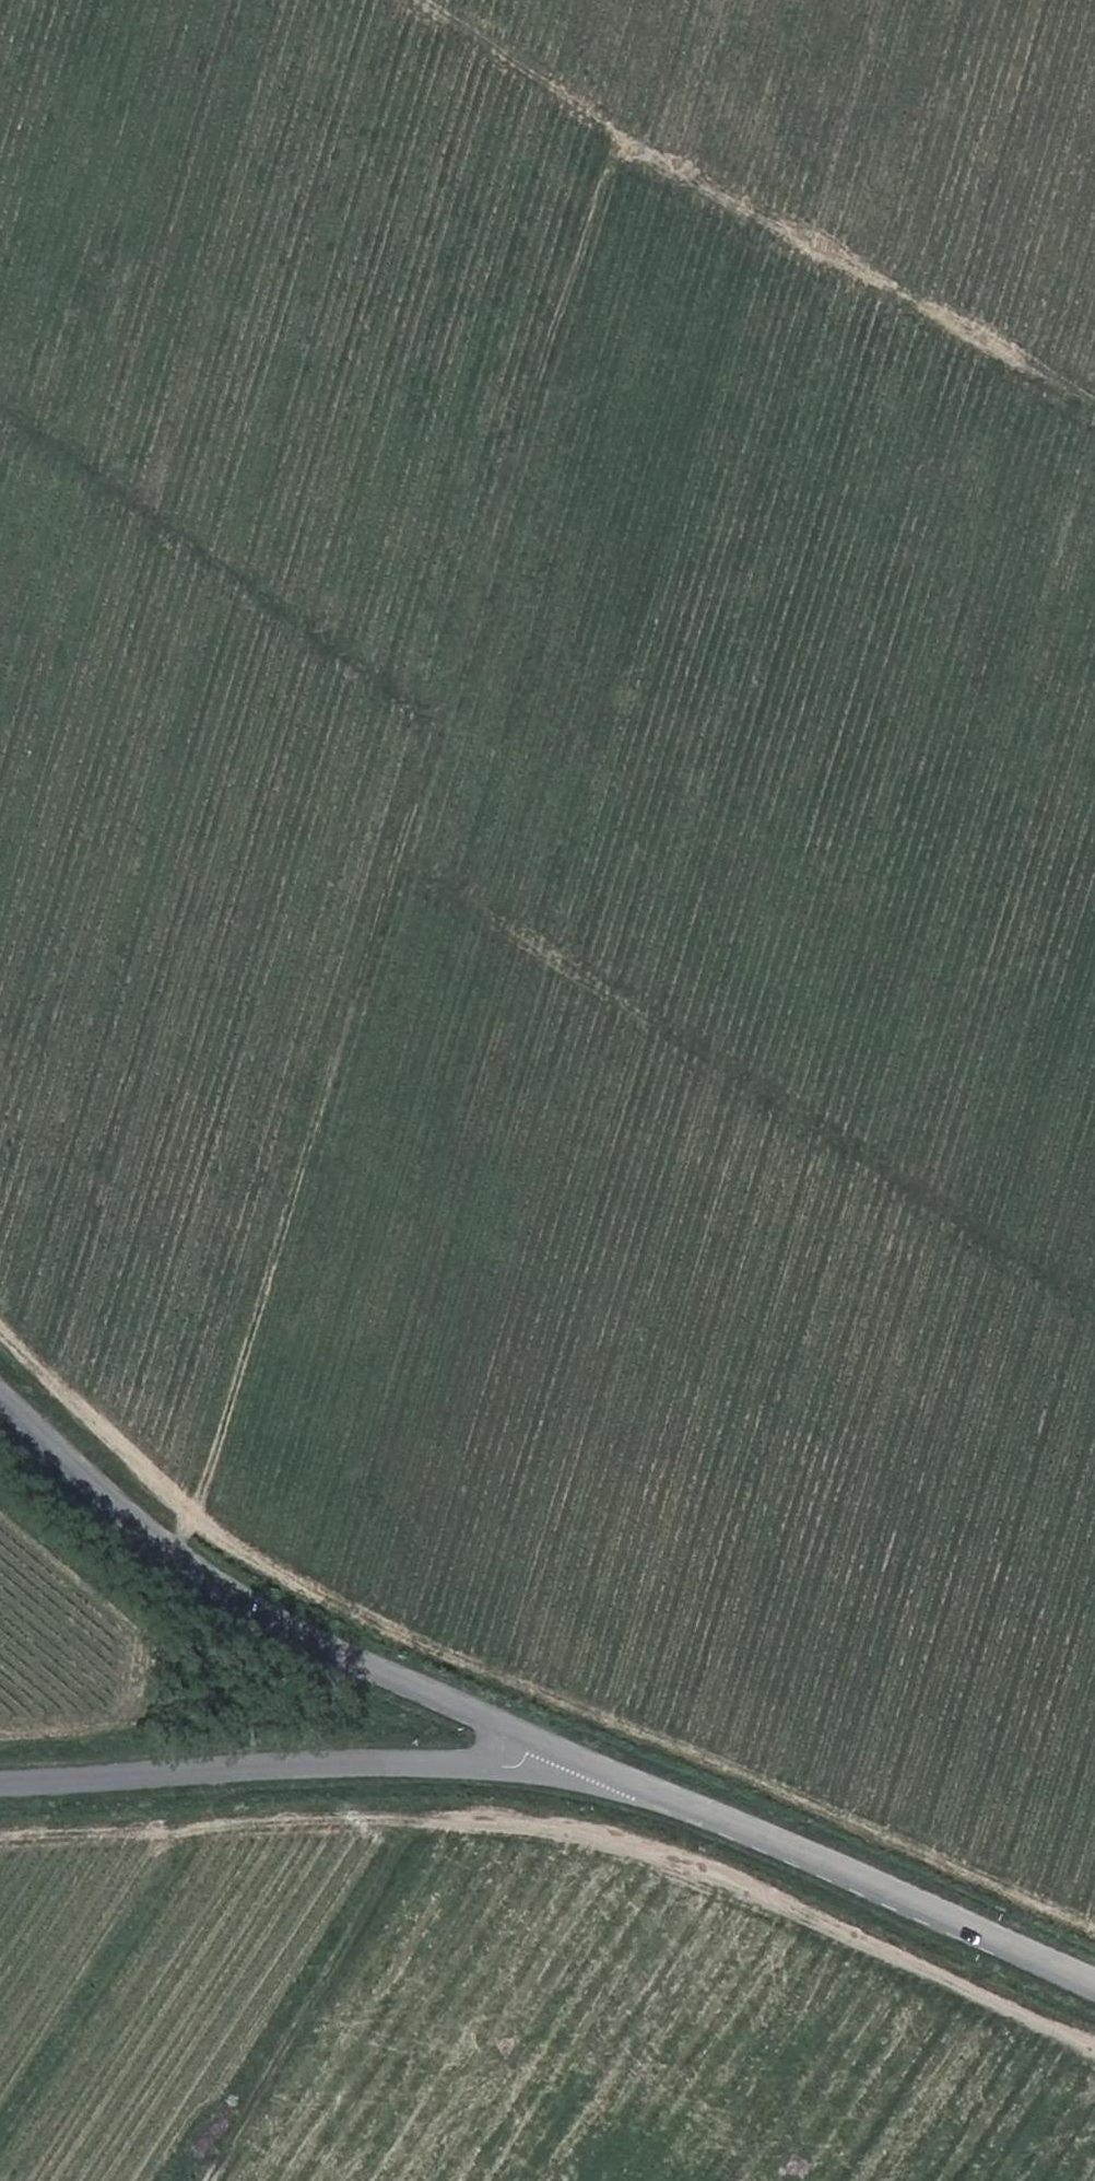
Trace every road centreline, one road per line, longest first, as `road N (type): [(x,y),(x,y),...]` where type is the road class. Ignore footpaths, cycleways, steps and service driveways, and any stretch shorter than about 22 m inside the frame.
road 1 (tertiary): [(0,1389),(121,1503),(269,1609),(595,1765)]
road 2 (unclassified): [(595,1765),(0,1779)]
road 3 (tertiary): [(595,1765),(1094,1983)]
road 4 (track): [(229,1774),(0,2132)]

